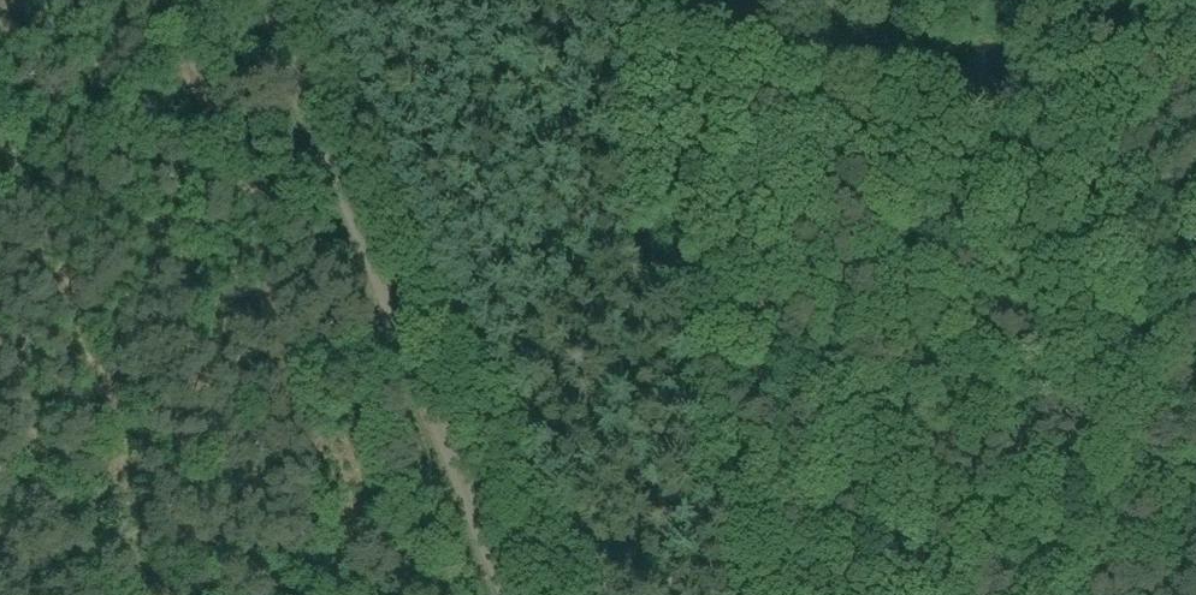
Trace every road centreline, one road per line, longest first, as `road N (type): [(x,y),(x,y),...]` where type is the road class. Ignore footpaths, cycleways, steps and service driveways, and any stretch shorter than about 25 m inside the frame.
road 1 (unclassified): [(259,0),(501,594)]

